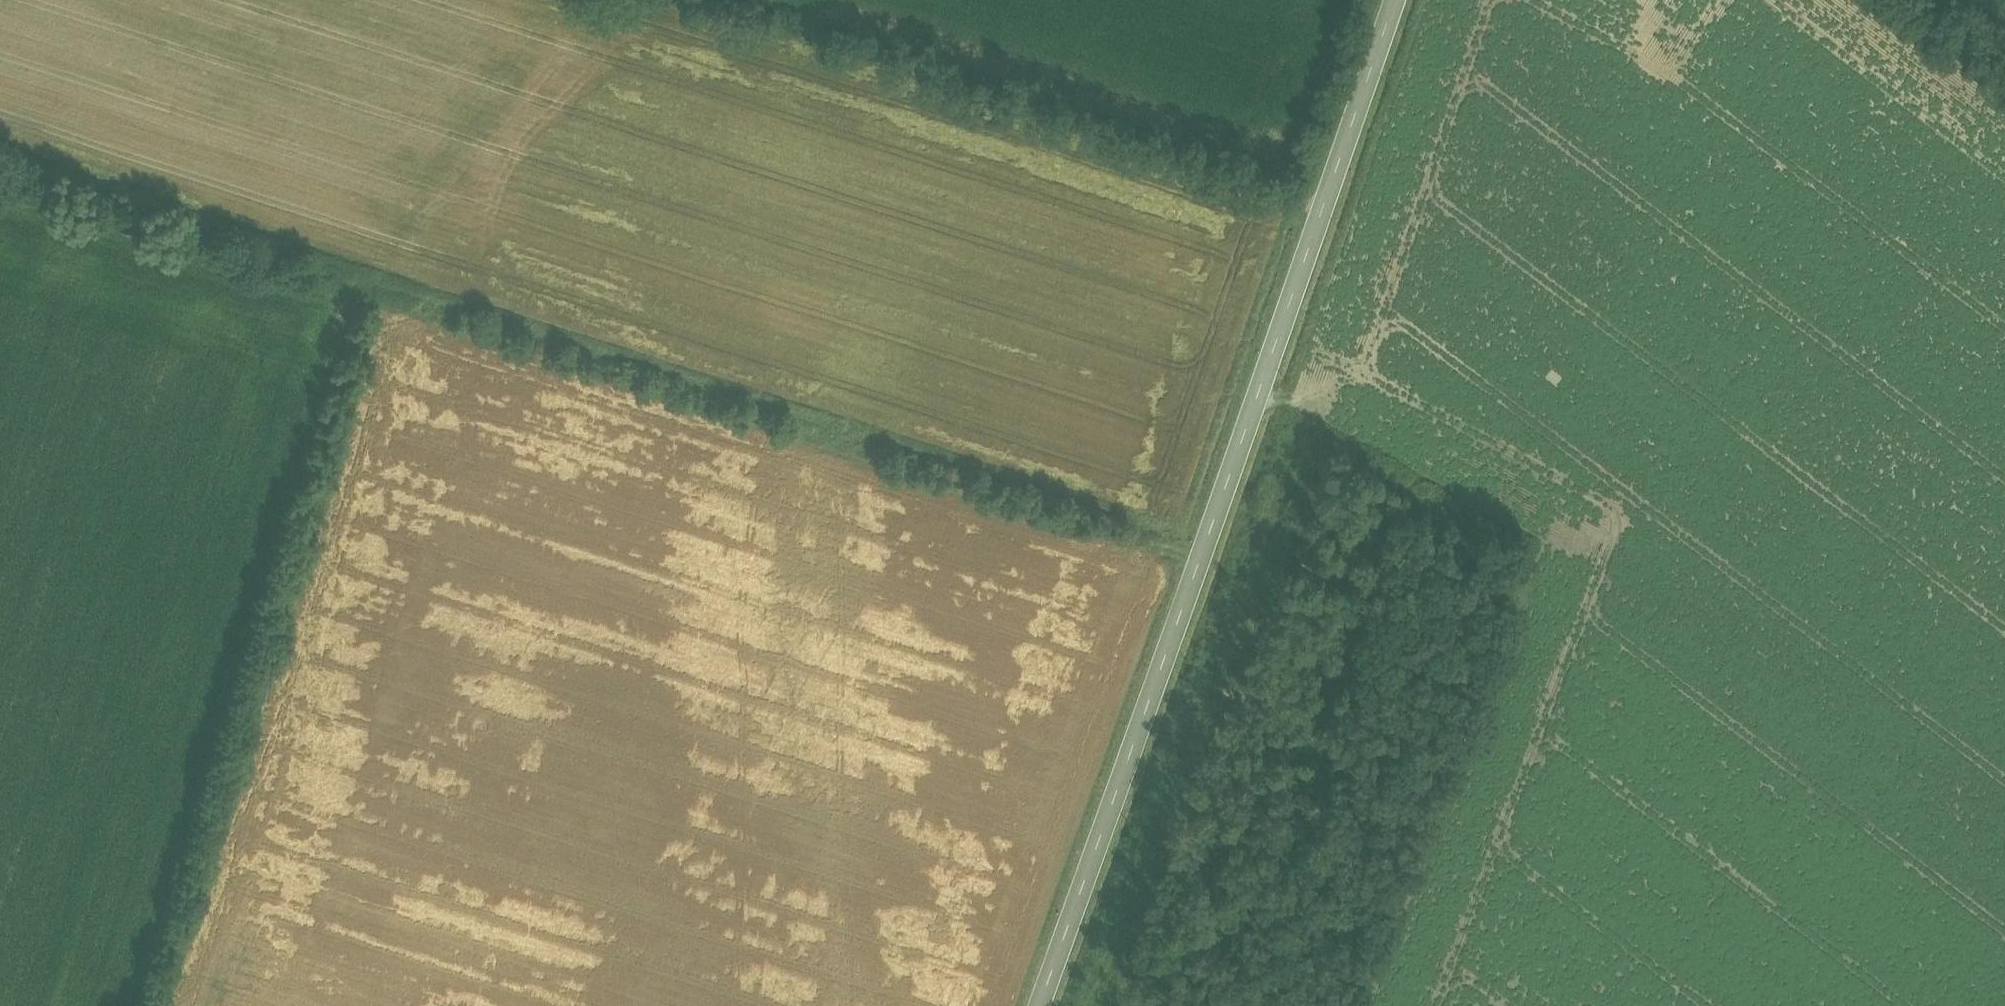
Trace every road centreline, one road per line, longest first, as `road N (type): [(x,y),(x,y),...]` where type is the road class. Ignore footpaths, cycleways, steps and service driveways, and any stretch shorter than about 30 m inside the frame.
road 1 (secondary): [(1396,0),(1047,1005)]

